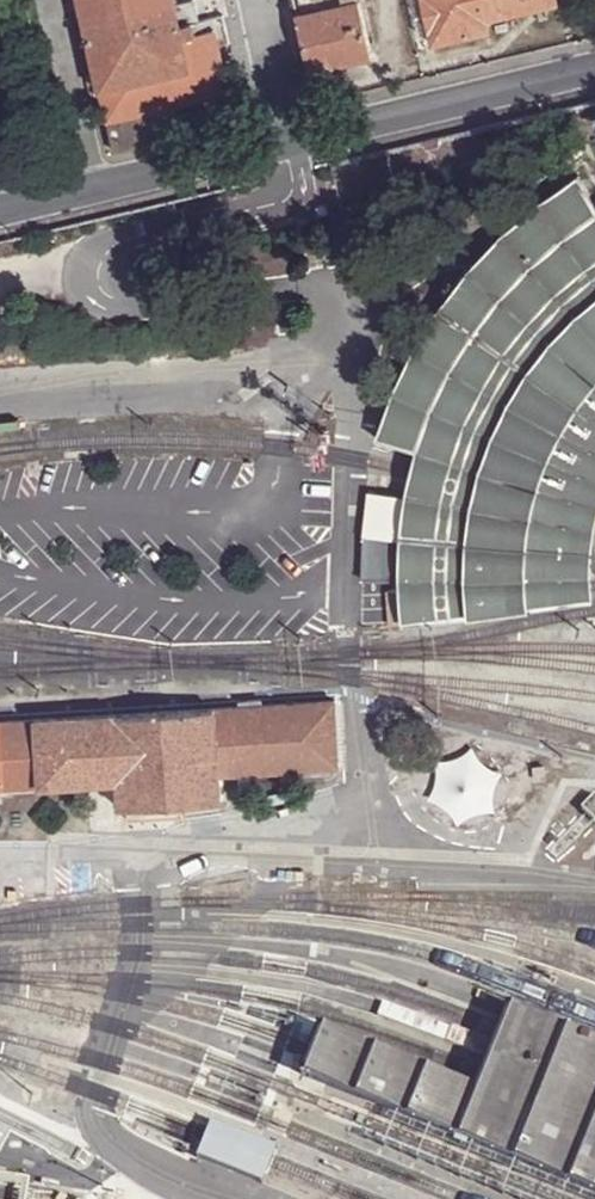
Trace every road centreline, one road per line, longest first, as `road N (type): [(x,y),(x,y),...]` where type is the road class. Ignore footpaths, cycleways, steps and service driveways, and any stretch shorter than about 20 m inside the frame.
road 1 (unclassified): [(594,69),(0,212)]

